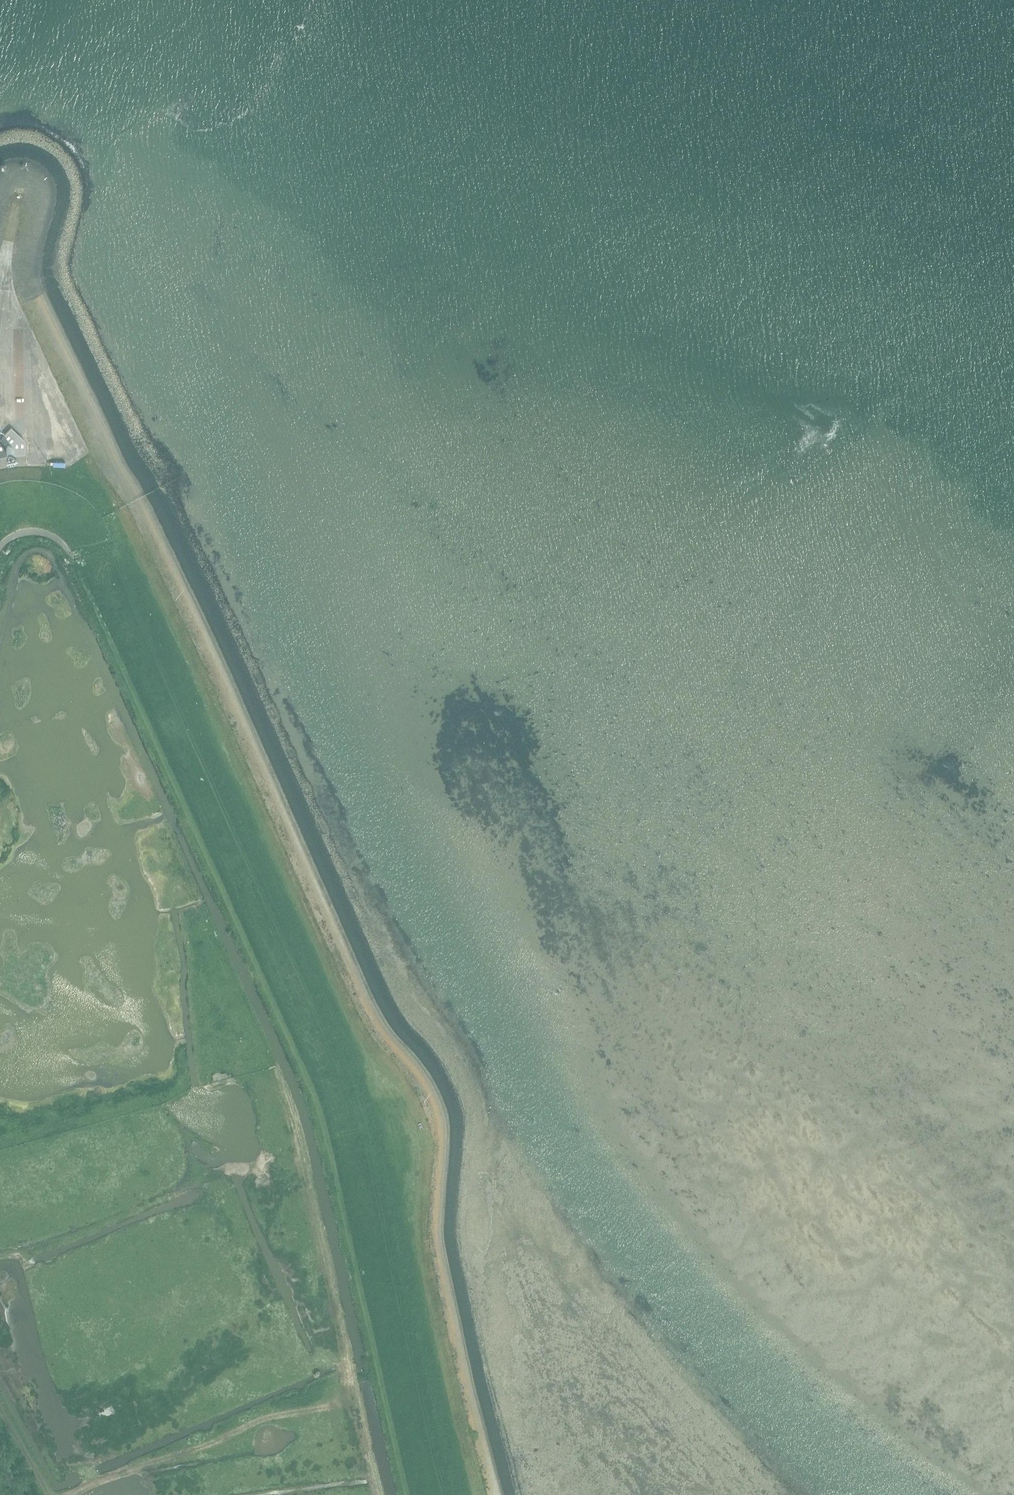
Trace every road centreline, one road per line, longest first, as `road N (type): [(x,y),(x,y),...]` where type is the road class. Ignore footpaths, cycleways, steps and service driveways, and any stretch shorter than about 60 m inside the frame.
road 1 (track): [(69,465),(116,510),(358,1031),(419,1122),(425,1142),(418,1243),(480,1494)]
road 2 (track): [(76,562),(322,1118),(408,1494)]

